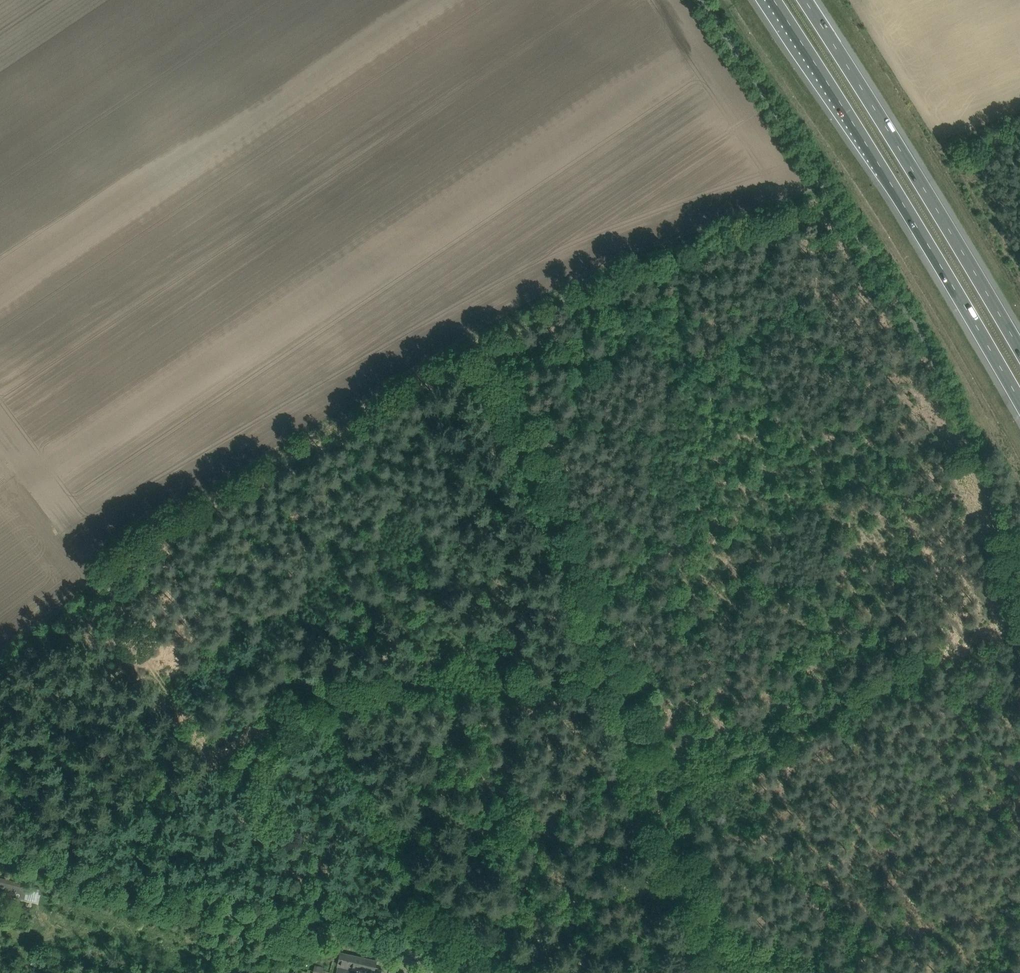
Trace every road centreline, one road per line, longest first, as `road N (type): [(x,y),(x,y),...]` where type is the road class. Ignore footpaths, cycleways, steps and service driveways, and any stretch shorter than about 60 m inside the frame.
road 1 (unclassified): [(1019,581),(948,401),(884,275),(703,0)]
road 2 (tertiary): [(489,972),(0,853)]
road 3 (motorway): [(773,0),(1019,403)]
road 4 (motorway): [(1019,352),(803,0)]

